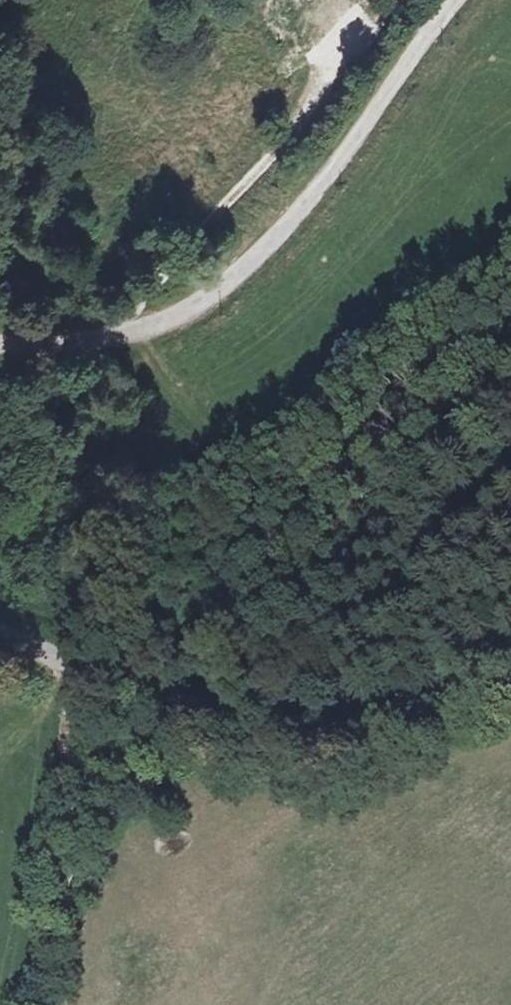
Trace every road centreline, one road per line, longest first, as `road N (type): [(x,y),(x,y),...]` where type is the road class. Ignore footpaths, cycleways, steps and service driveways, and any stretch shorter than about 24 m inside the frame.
road 1 (unclassified): [(461,0),(309,200),(192,310),(150,330),(0,342)]
road 2 (unclassified): [(0,627),(124,684),(249,725),(311,731),(371,724),(510,658)]

